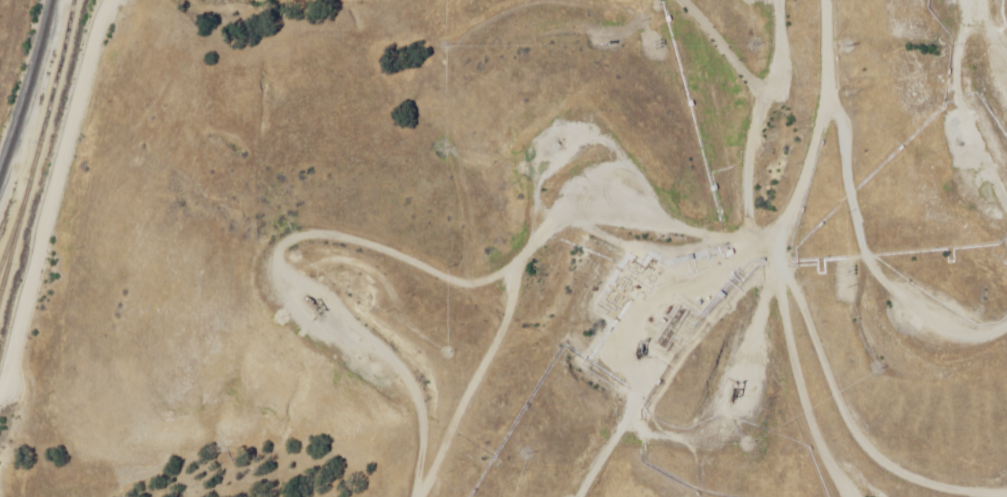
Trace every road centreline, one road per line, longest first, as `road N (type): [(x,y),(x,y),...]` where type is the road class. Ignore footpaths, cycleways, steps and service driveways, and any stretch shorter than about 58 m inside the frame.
road 1 (track): [(346,496),(365,402),(333,349),(281,317),(255,270),(260,217),(312,206),(433,265),(454,180),(517,159),(632,217),(695,212),(753,154),(774,106),(740,0)]
road 2 (track): [(578,0),(695,212),(695,254),(614,340),(617,404),(645,443),(687,439),(728,367),(737,285)]
road 3 (track): [(753,154),(774,159),(826,301),(906,354),(979,296),(979,280),(900,159),(896,0)]
road 4 (track): [(123,0),(0,335)]
road 5 (track): [(695,254),(737,285),(755,331),(750,419),(763,496)]
road 6 (track): [(614,340),(465,496)]
road 7 (track): [(816,491),(755,331)]
road 8 (track): [(423,260),(357,389)]

